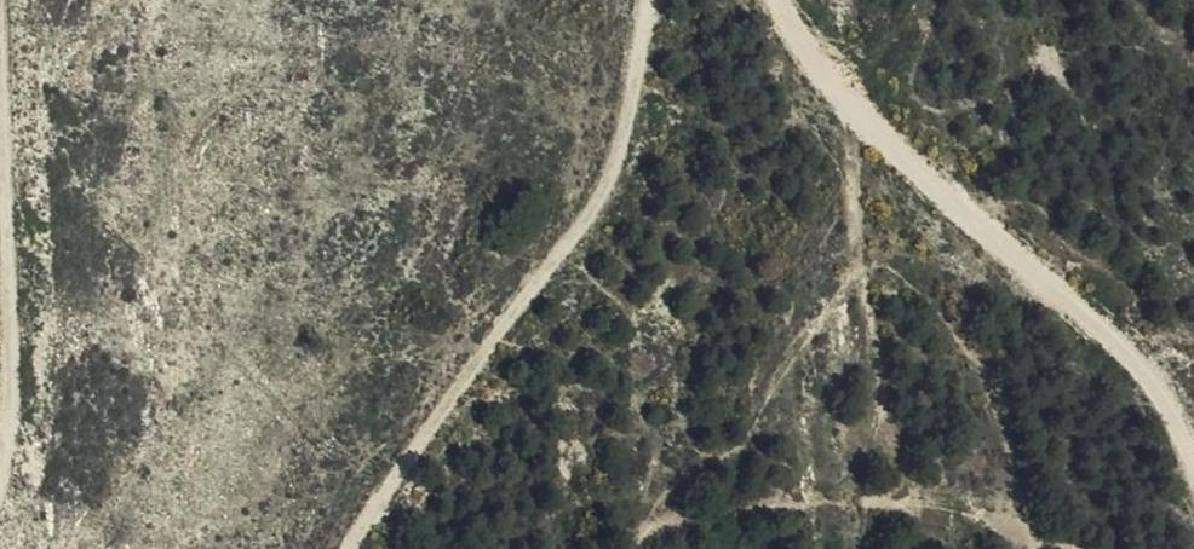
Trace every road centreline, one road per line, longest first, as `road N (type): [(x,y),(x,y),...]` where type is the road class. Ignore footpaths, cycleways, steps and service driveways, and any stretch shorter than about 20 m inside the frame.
road 1 (track): [(647,0),(612,177),(352,548)]
road 2 (track): [(786,0),(870,119),(1167,390),(1193,455)]
road 3 (track): [(0,486),(13,382),(2,0)]

